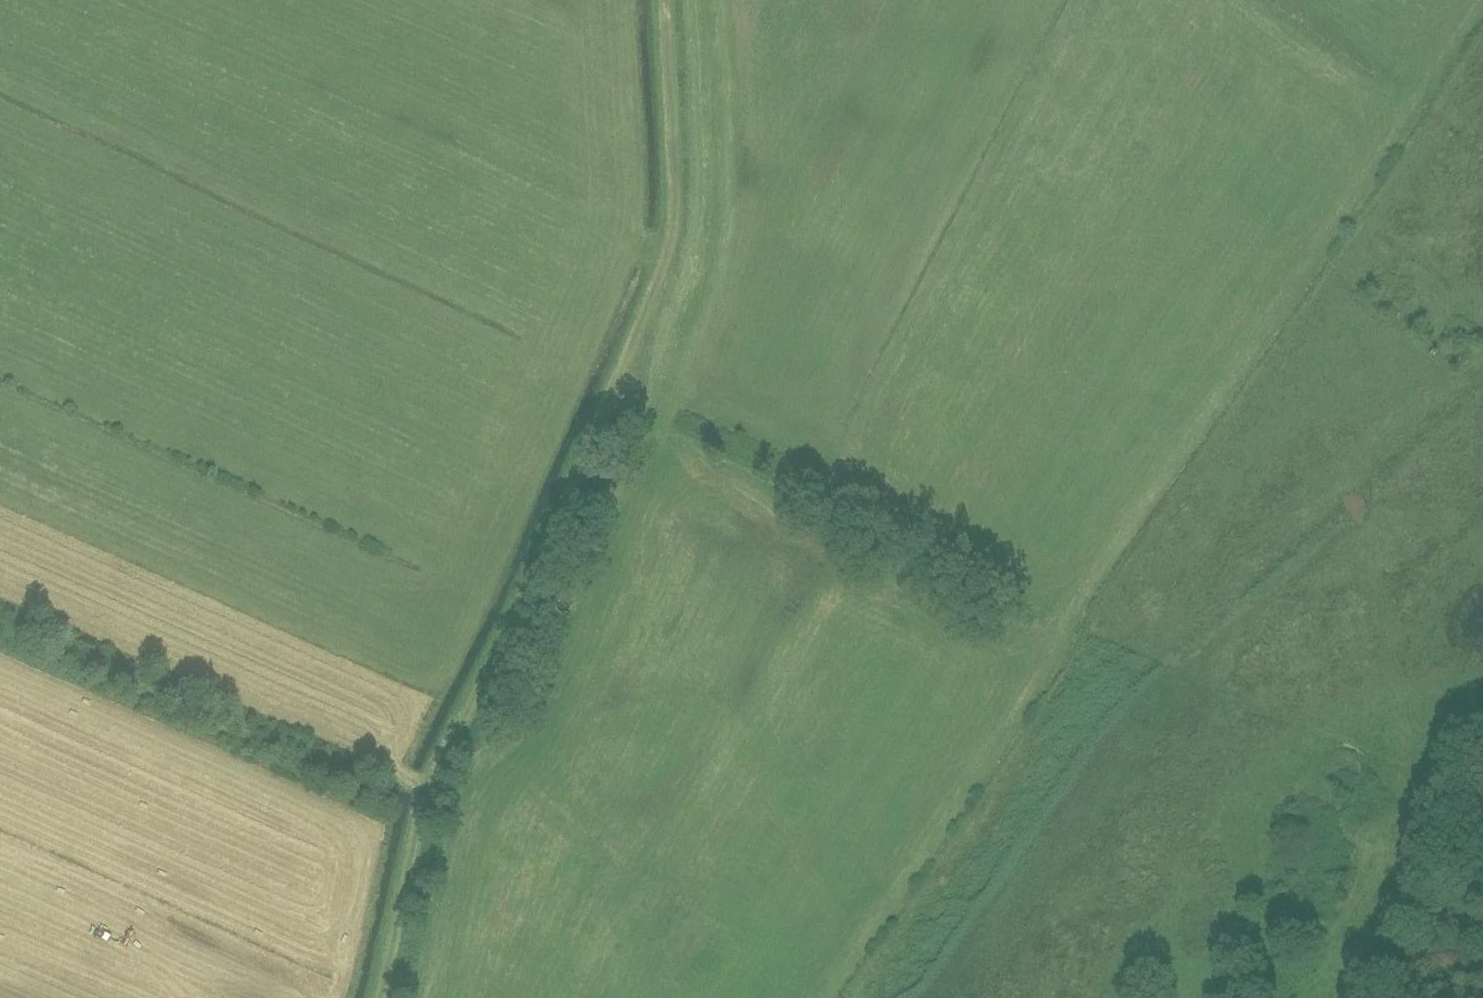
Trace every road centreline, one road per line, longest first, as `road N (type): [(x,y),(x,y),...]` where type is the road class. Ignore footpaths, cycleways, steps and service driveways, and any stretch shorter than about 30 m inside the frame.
road 1 (track): [(666,0),(676,234),(617,391),(435,804),(398,997)]

